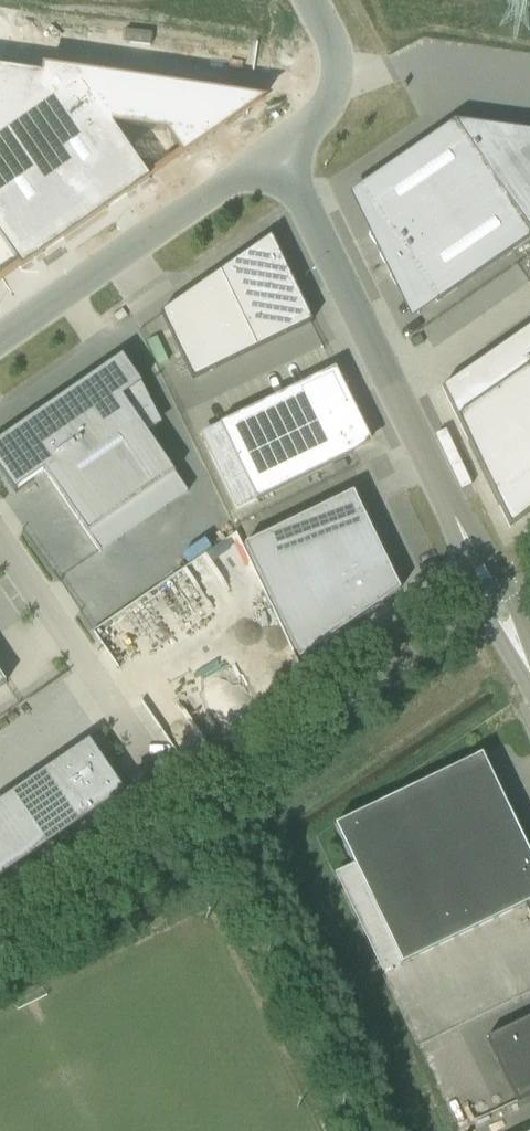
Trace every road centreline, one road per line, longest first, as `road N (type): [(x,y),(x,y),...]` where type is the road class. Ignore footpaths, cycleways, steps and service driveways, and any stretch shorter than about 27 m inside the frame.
road 1 (unclassified): [(460,527),(278,145)]
road 2 (unclassified): [(278,145),(0,338)]
road 3 (unclassified): [(155,765),(0,537)]
road 4 (unclassified): [(311,0),(337,66),(311,123),(278,145)]
road 5 (unclassified): [(525,660),(508,592),(460,527)]
road 6 (unclassified): [(460,527),(484,608),(525,660)]

